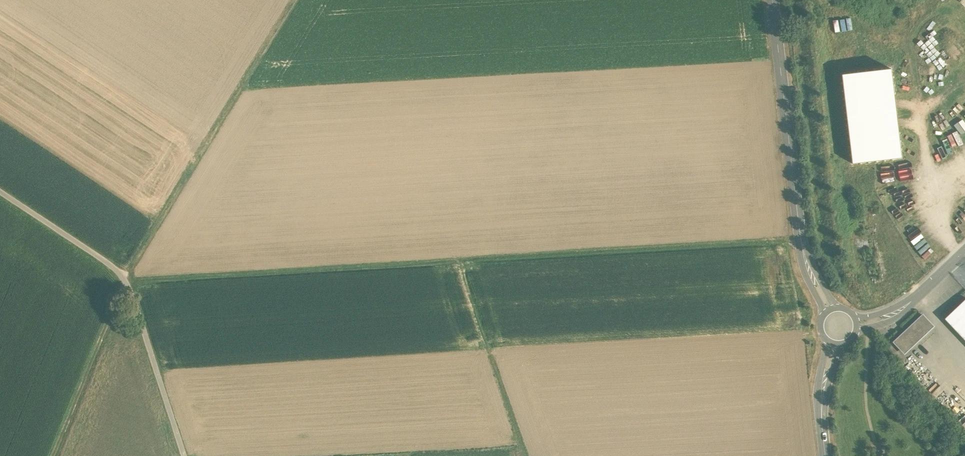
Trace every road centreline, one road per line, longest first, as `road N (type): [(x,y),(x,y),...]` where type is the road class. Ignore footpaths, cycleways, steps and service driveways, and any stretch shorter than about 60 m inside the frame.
road 1 (track): [(524,455),(462,266),(127,285),(55,455)]
road 2 (track): [(798,245),(462,266)]
road 3 (track): [(183,455),(125,279),(0,194)]
road 4 (track): [(294,0),(125,279)]
road 5 (tertiary): [(799,227),(772,0)]

